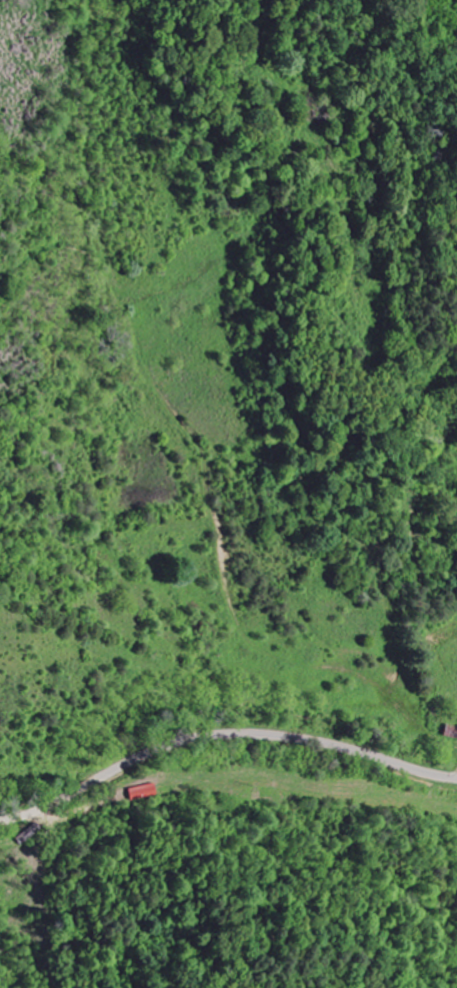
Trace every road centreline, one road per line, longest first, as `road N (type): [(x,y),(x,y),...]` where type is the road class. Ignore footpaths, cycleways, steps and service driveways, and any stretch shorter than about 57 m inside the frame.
road 1 (residential): [(0,820),(158,750),(212,735),(297,737),(456,777)]

